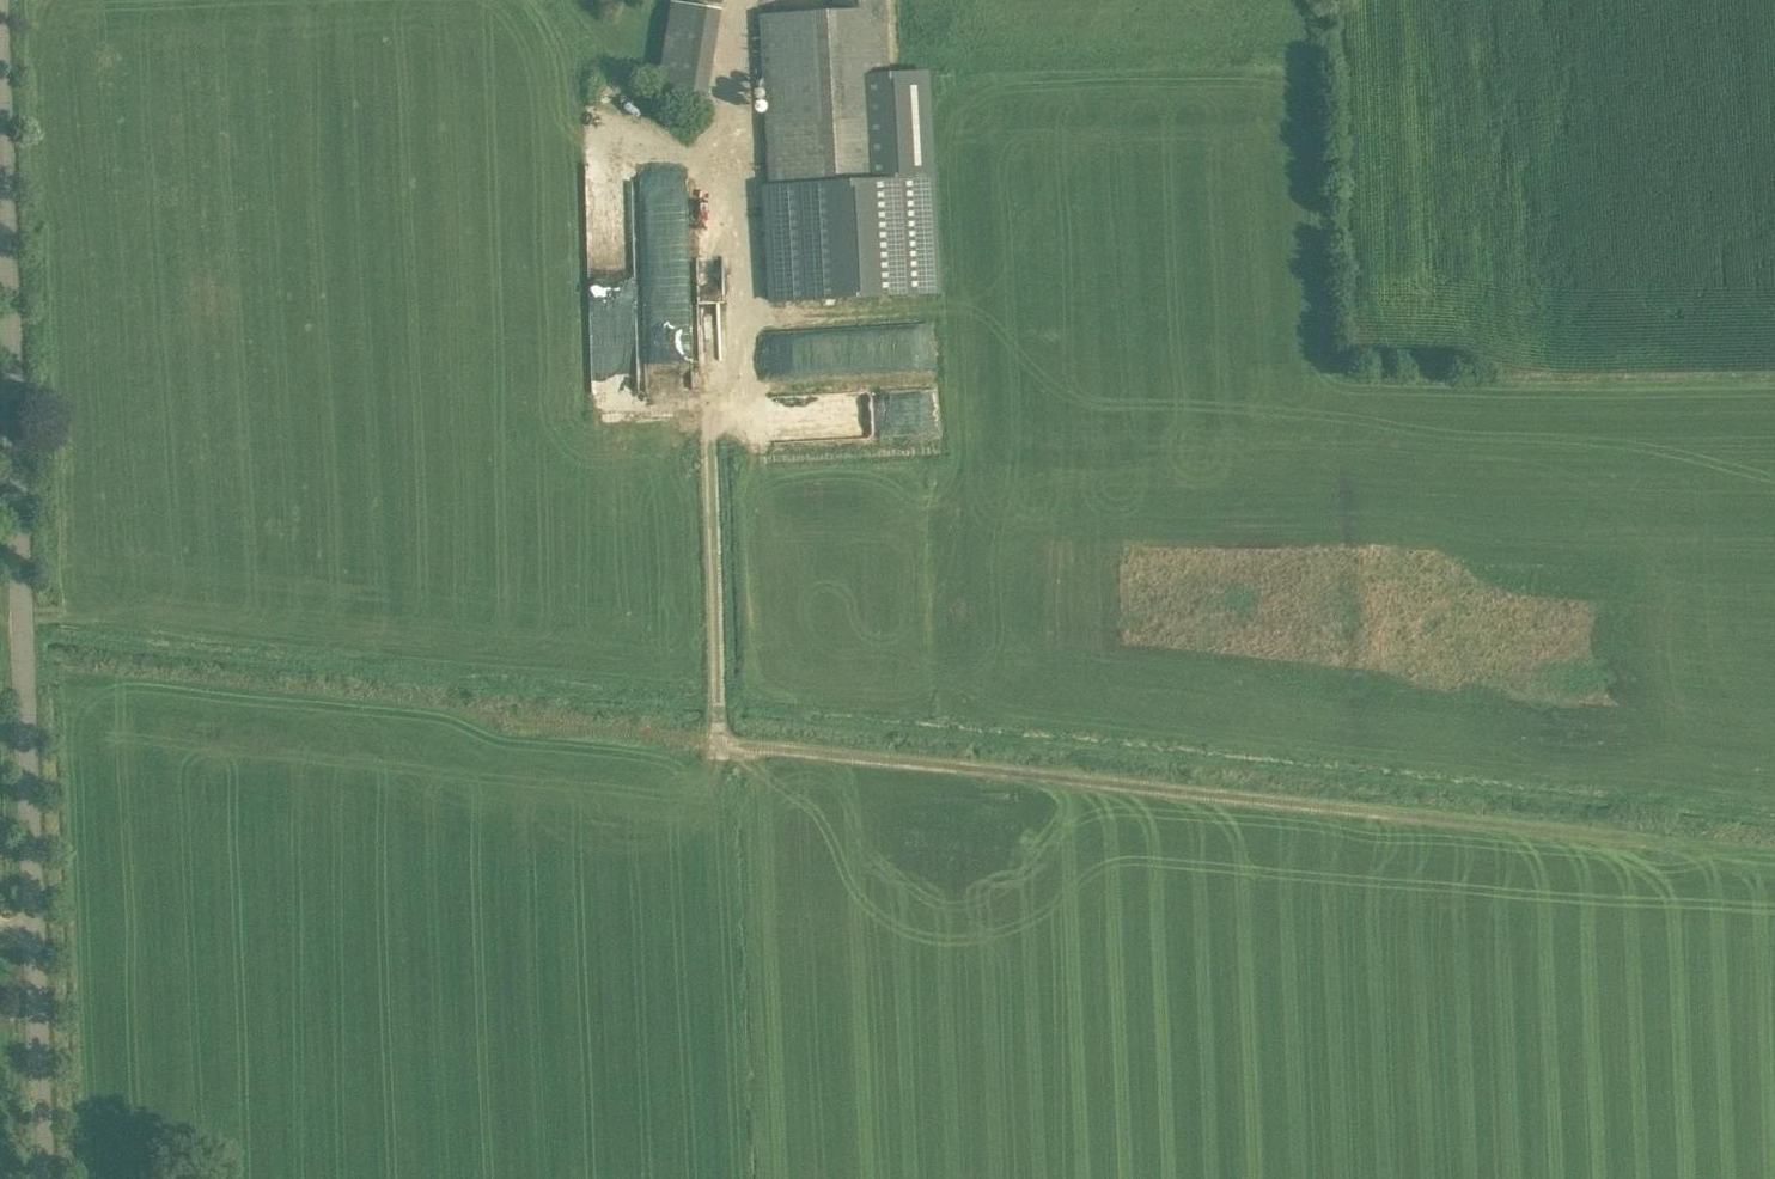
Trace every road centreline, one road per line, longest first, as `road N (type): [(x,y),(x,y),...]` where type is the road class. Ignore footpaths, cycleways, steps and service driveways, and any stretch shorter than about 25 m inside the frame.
road 1 (unclassified): [(54,1178),(4,0)]

